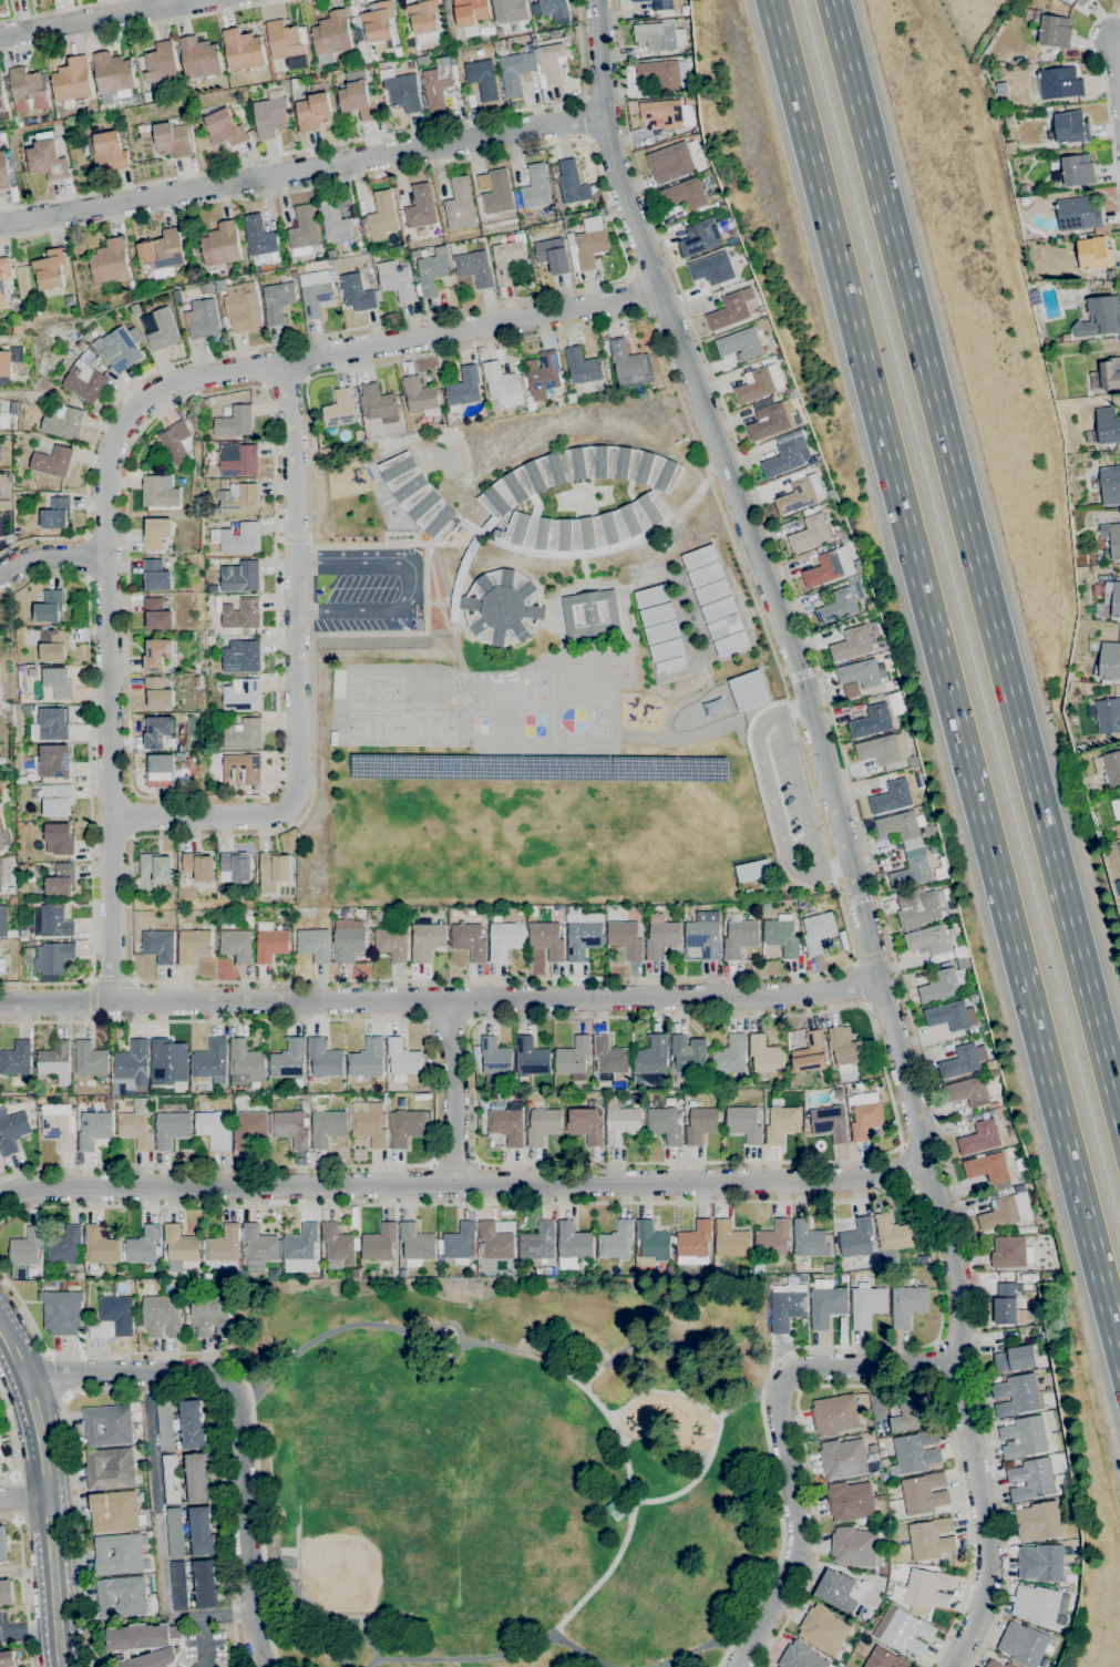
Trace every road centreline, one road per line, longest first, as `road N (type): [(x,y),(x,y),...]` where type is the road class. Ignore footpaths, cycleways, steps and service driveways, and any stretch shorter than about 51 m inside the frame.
road 1 (motorway): [(770,0),(1119,1356)]
road 2 (motorway): [(1119,1122),(830,0)]
road 3 (residential): [(112,1002),(105,485),(112,449),(132,416),(163,389),(197,377),(660,291)]
road 4 (tertiary): [(597,0),(614,161),(797,659),(880,981)]
road 5 (residential): [(0,1199),(44,1188),(828,1182),(926,1165)]
road 6 (residential): [(0,1003),(784,998),(880,981)]
road 7 (residential): [(280,362),(295,469),(295,796),(268,815),(111,816)]
road 8 (residential): [(0,224),(606,119)]
road 9 (tertiary): [(926,1165),(956,1279),(955,1366),(988,1543),(982,1603),(950,1666)]
road 10 (residential): [(262,1666),(233,1393),(203,1372),(64,1373),(28,1385)]
road 11 (residential): [(955,1366),(811,1367),(791,1372),(779,1388),(798,1542),(784,1587),(737,1666)]
road 12 (secondary): [(0,1330),(28,1385),(41,1439),(65,1666)]
road 13 (residential): [(0,36),(203,0)]
road 14 (tertiary): [(880,981),(926,1165)]
road 15 (residential): [(443,1001),(454,1184)]

